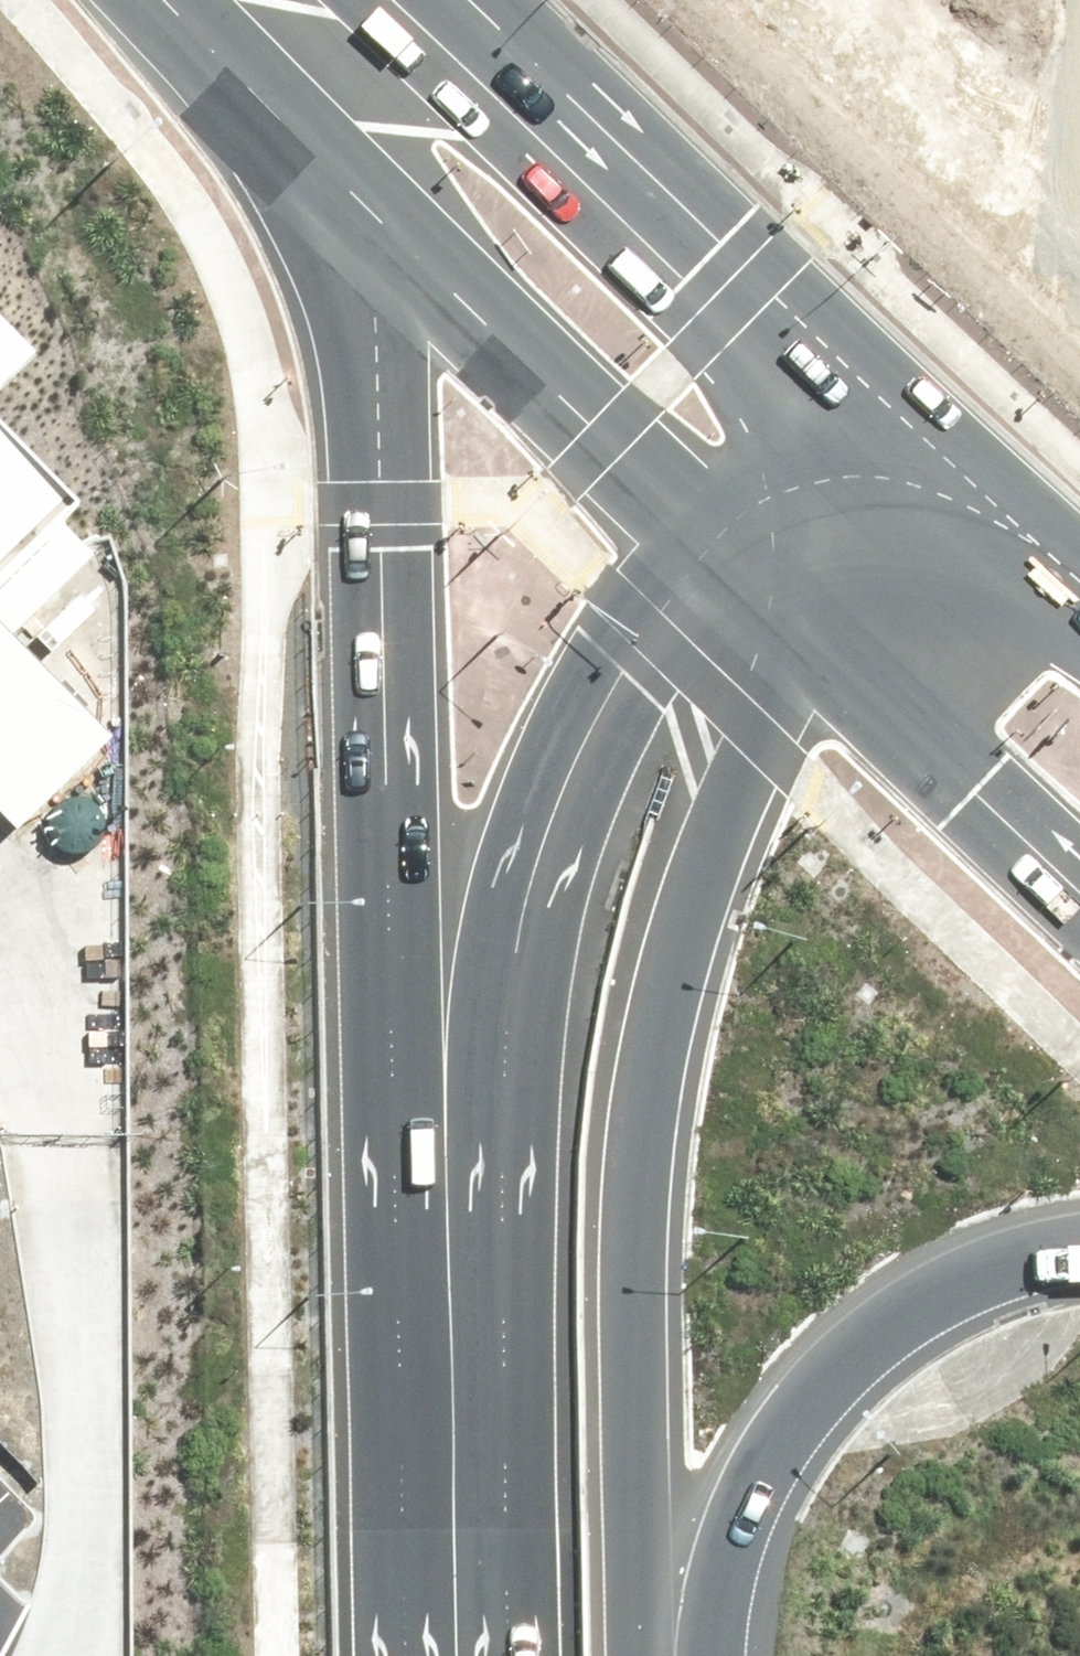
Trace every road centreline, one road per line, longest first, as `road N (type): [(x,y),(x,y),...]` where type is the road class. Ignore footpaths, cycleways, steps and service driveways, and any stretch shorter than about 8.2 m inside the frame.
road 1 (motorway): [(396,1655),(391,795),(365,168)]
road 2 (motorway): [(508,1655),(507,1040),(514,908),(571,706),(627,600),(700,499)]
road 3 (motorway): [(802,599),(744,710),(699,826),(631,1065),(616,1264),(631,1655)]
road 4 (motorway): [(1079,1224),(966,1246),(873,1294),(798,1358),(740,1446),(704,1576),(693,1655)]
road 5 (primary): [(489,0),(750,274),(874,391)]
road 6 (primary): [(700,499),(612,423),(365,168)]
road 7 (primary): [(1079,880),(802,599)]
road 8 (primary): [(874,391),(1079,593)]
road 9 (primary): [(365,168),(198,0)]
road 10 (motorway): [(874,391),(837,522),(802,599)]
road 11 (motorway): [(700,499),(816,419),(874,391)]
road 12 (primary): [(802,599),(700,499)]

